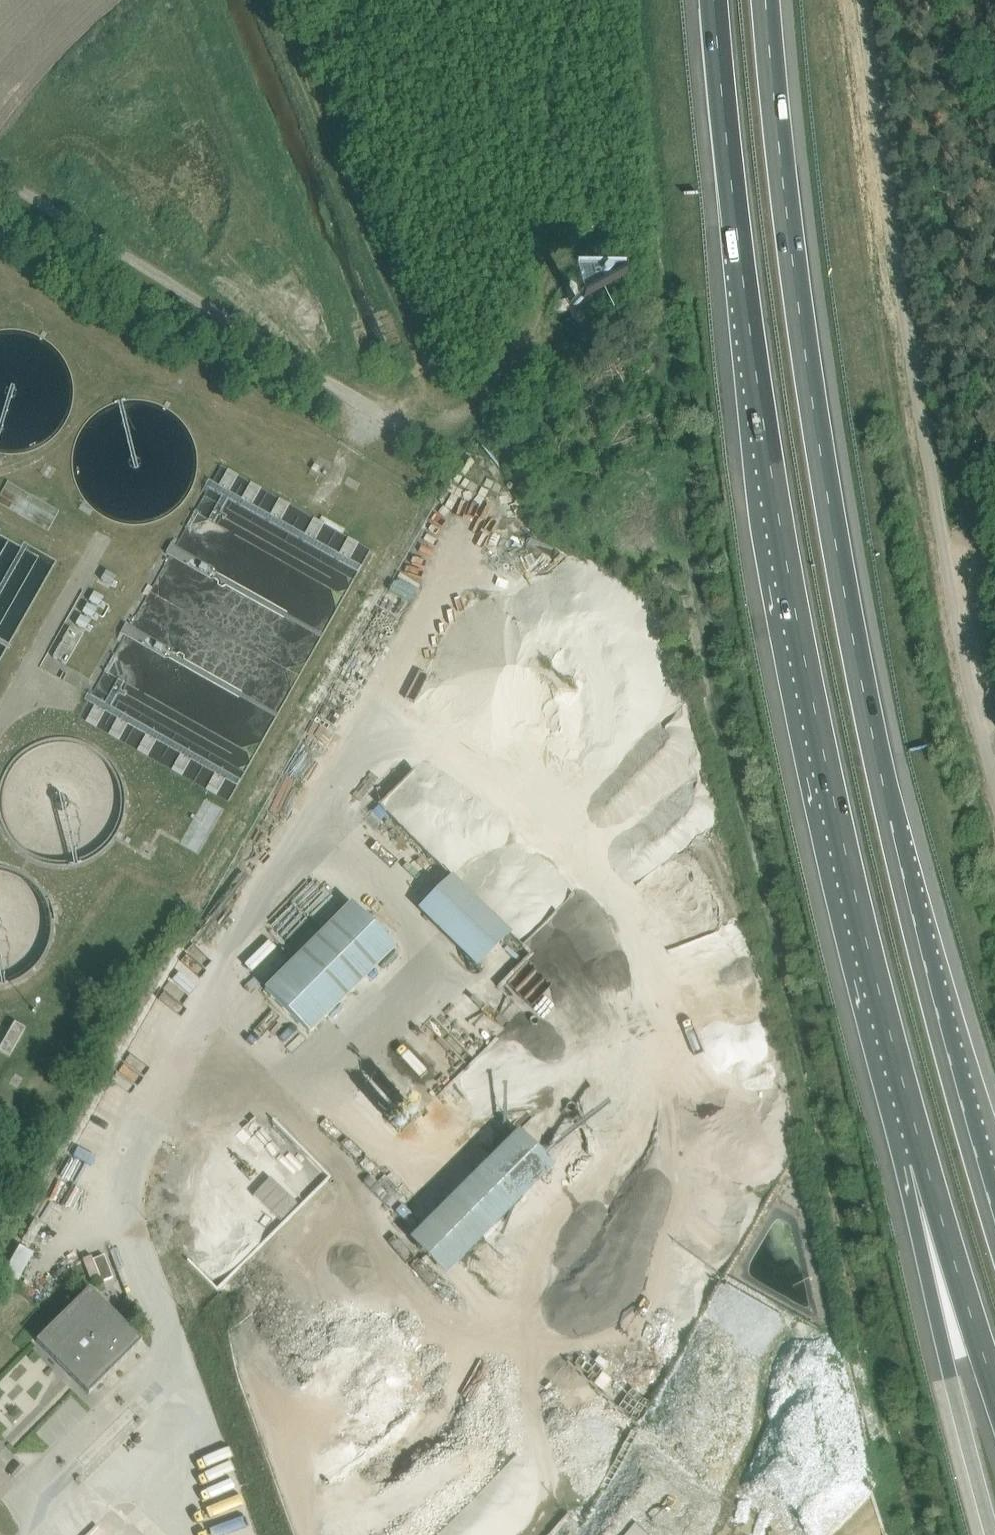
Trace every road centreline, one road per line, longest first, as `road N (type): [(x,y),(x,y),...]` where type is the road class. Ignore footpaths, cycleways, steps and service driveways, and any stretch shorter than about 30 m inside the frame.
road 1 (motorway): [(994,1225),(929,989),(853,627),(808,383),(767,0)]
road 2 (motorway): [(713,0),(766,427),(825,755),(922,1158)]
road 3 (unclassified): [(994,781),(869,0)]
road 4 (unclassified): [(402,426),(0,176)]
road 5 (track): [(402,426),(427,381),(273,0)]
road 6 (motorway): [(922,1158),(947,1362),(993,1534)]
road 7 (motorway): [(922,1158),(994,1379)]

